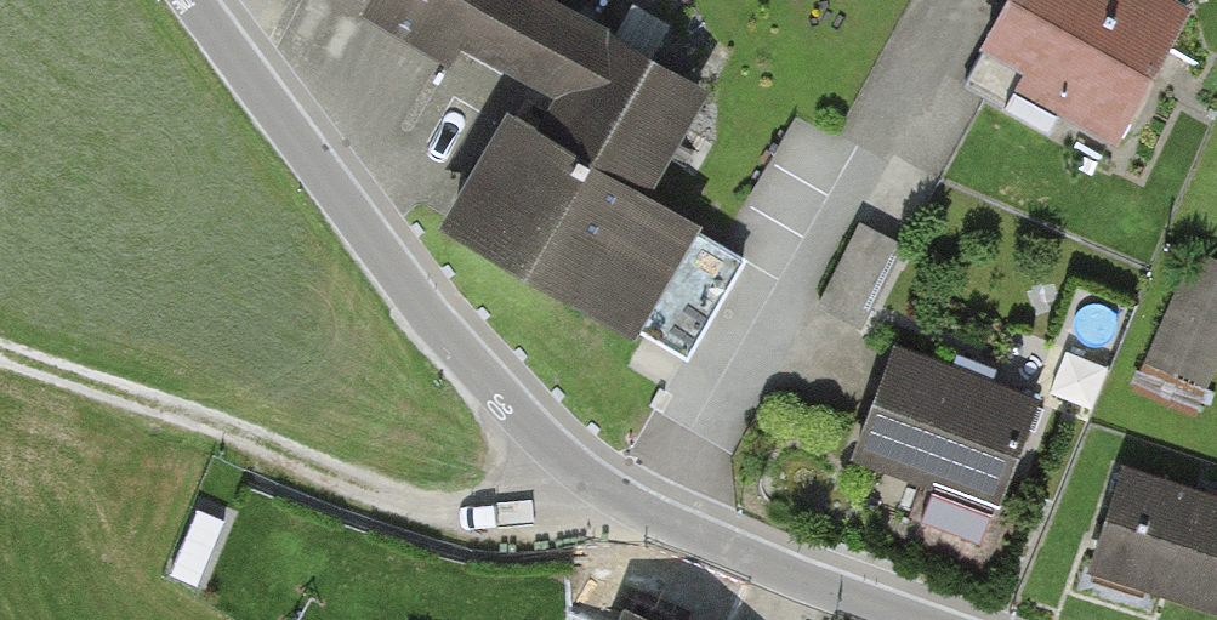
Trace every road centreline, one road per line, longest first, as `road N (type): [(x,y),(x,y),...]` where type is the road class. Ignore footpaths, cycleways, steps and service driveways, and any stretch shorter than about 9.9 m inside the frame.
road 1 (track): [(581,469),(541,518),(468,521),(0,353)]
road 2 (unclassified): [(192,0),(453,341),(581,469)]
road 3 (residential): [(581,469),(664,519),(803,580),(923,619)]

